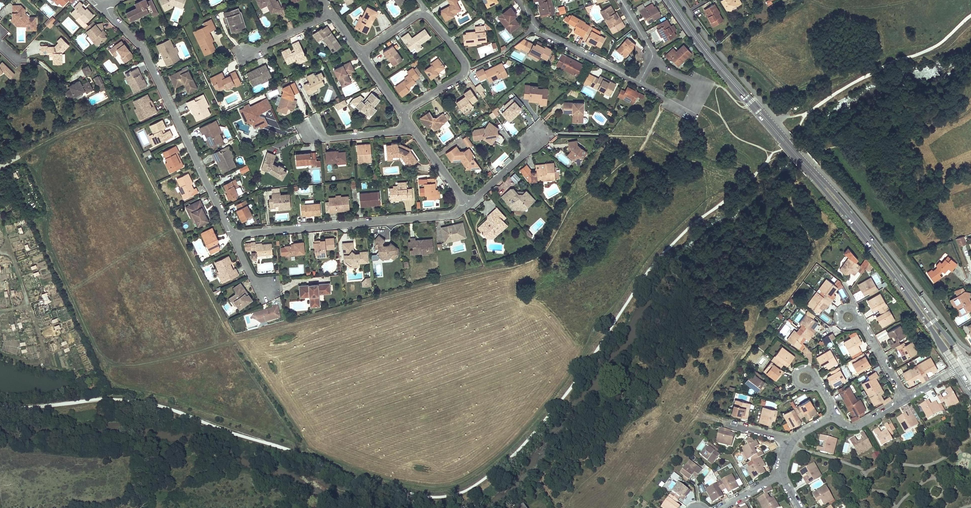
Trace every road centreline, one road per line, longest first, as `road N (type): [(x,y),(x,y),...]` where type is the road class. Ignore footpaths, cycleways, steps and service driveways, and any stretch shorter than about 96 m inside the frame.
road 1 (secondary): [(670,0),(856,223),(964,368)]
road 2 (track): [(286,450),(312,446),(237,338),(485,270)]
road 3 (residential): [(101,8),(144,52),(232,235)]
road 4 (residential): [(232,235),(448,216),(468,206)]
road 5 (residential): [(403,113),(461,77),(462,59),(423,15),(361,55)]
road 6 (residential): [(652,57),(640,83),(545,34),(521,0)]
road 7 (track): [(3,226),(46,366)]

